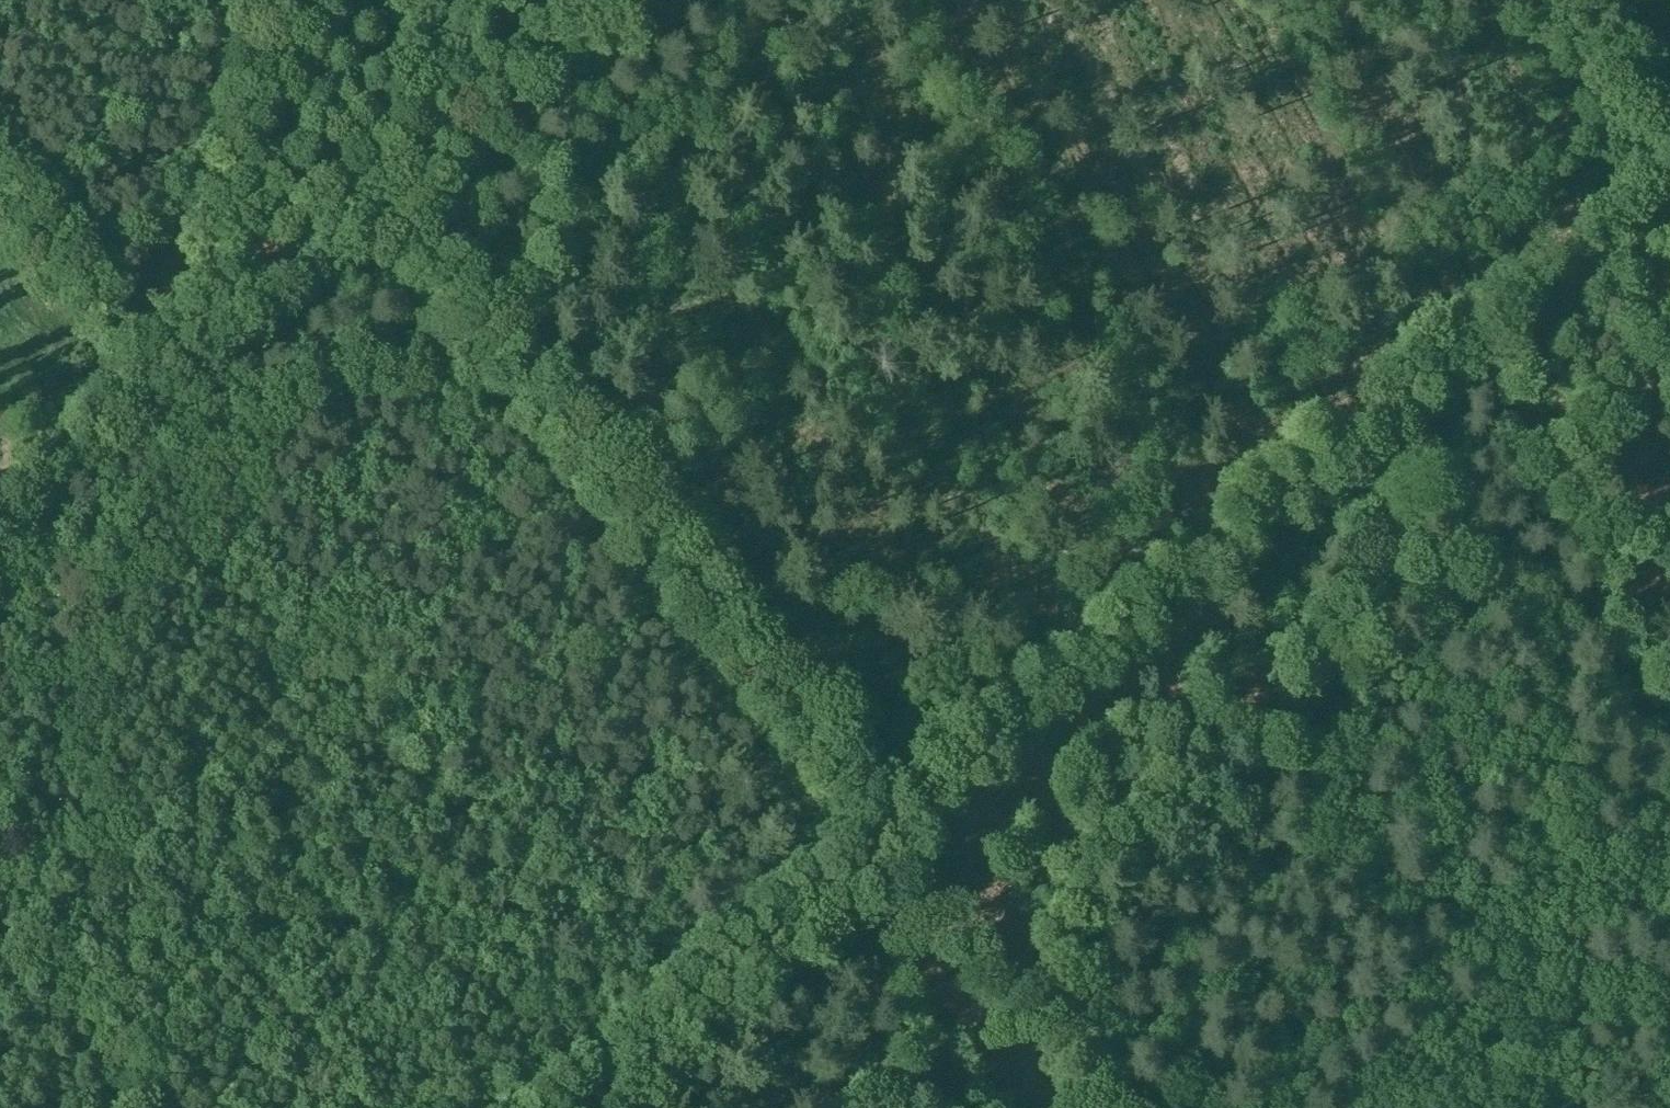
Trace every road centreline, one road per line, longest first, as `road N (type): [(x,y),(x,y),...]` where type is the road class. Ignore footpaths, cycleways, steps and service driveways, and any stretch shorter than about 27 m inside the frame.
road 1 (track): [(1656,173),(572,1107)]
road 2 (track): [(369,183),(902,853),(1086,1107)]
road 3 (unclassified): [(595,0),(0,480)]
road 4 (unclassified): [(1669,196),(1552,0)]

